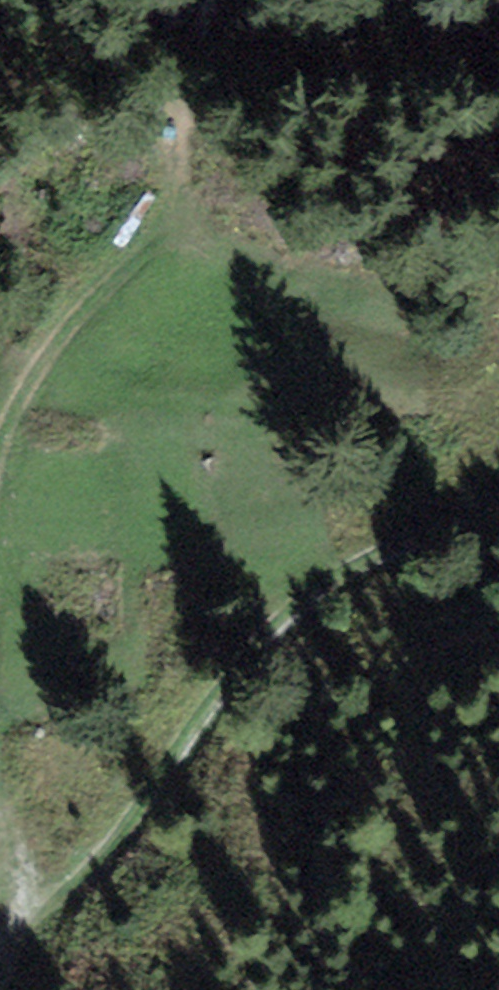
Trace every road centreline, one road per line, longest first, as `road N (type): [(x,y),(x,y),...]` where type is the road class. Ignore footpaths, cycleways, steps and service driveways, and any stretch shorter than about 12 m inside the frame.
road 1 (track): [(18,914),(101,854),(196,768),(281,647),(365,507),(498,242)]
road 2 (track): [(0,574),(48,337),(165,253),(193,10)]
road 3 (track): [(0,954),(18,914),(0,811)]

